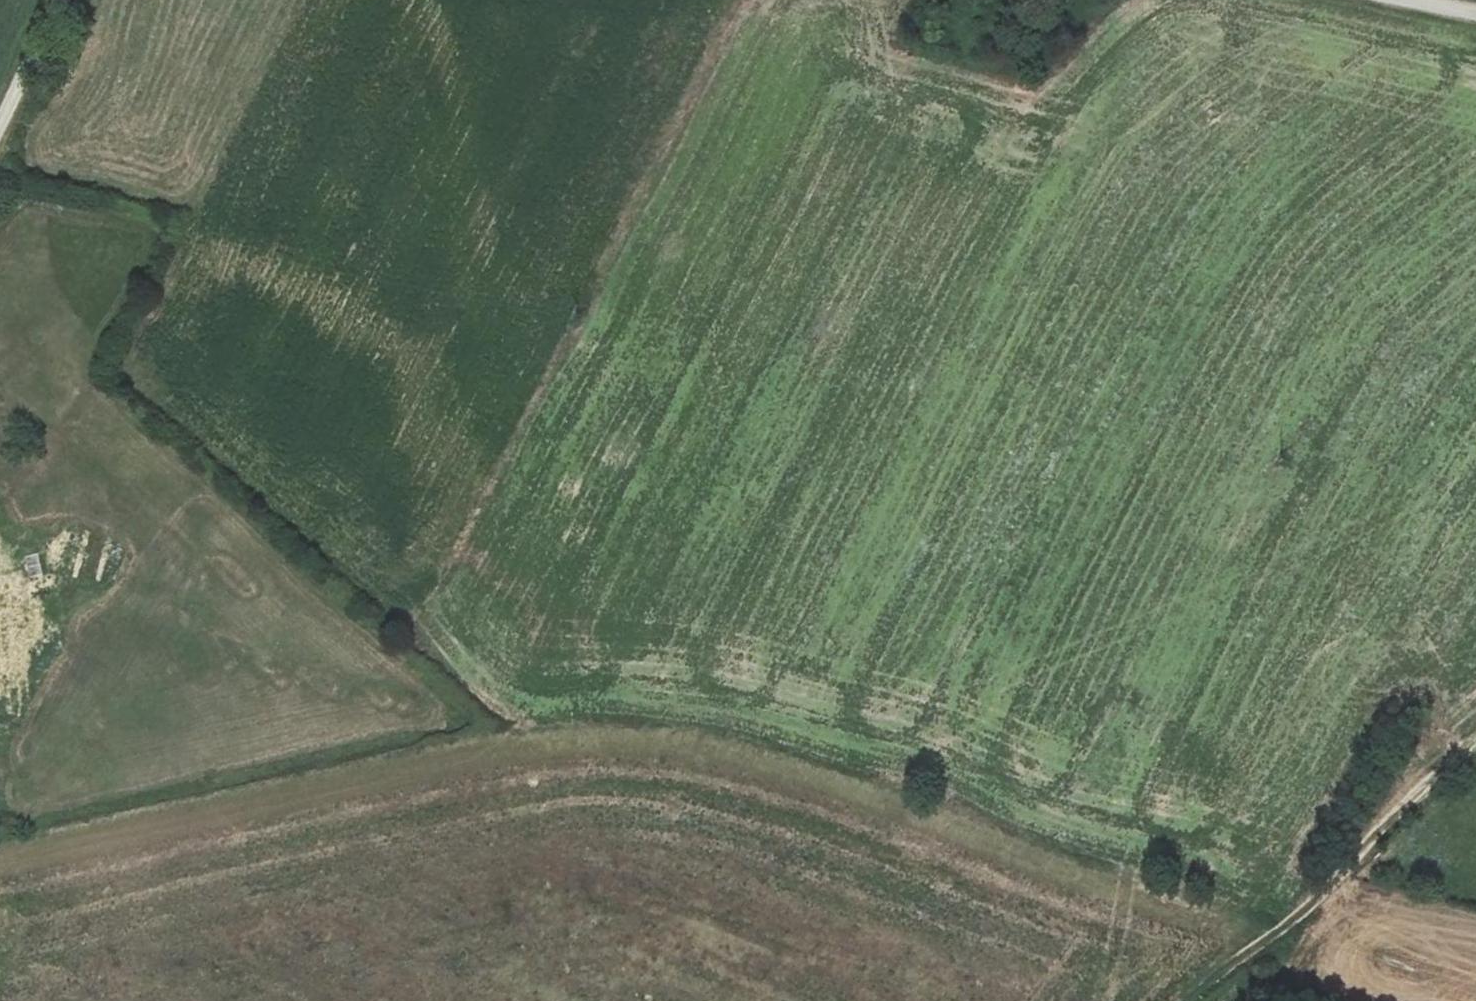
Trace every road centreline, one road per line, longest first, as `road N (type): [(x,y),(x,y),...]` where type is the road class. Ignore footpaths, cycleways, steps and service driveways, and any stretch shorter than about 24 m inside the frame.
road 1 (track): [(1186,1000),(1344,875)]
road 2 (unclassified): [(1475,738),(1344,875)]
road 3 (track): [(61,0),(0,129)]

